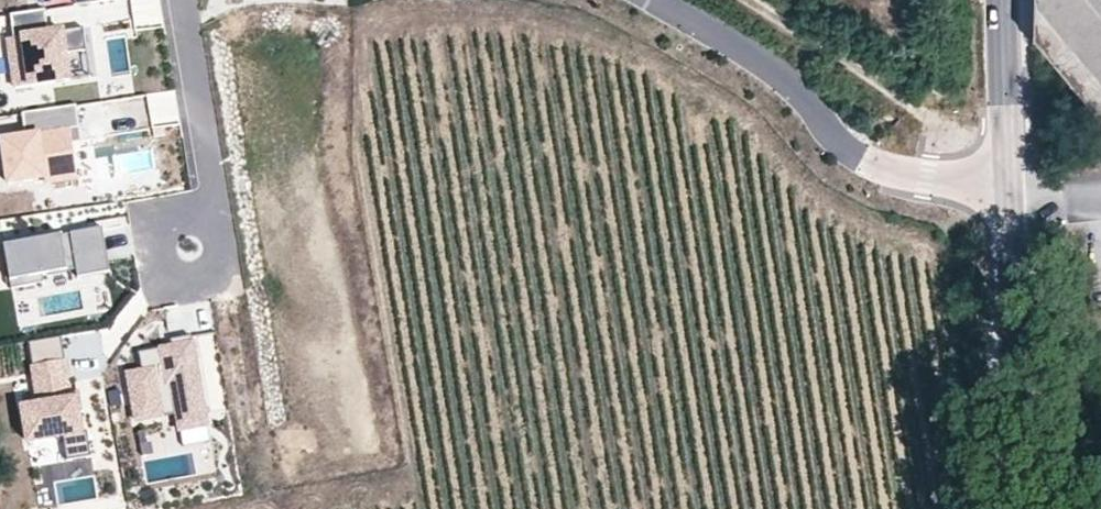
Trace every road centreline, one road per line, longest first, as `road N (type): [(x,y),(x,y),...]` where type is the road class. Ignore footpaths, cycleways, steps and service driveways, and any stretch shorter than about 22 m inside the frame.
road 1 (residential): [(656,0),(759,57),(798,88),(854,155),(881,170),(1008,191)]
road 2 (track): [(1008,191),(979,144),(748,0)]
road 3 (tertiary): [(1029,508),(1008,191)]
road 4 (residential): [(187,0),(219,244),(176,251)]
road 5 (tertiary): [(1008,191),(1001,0)]

